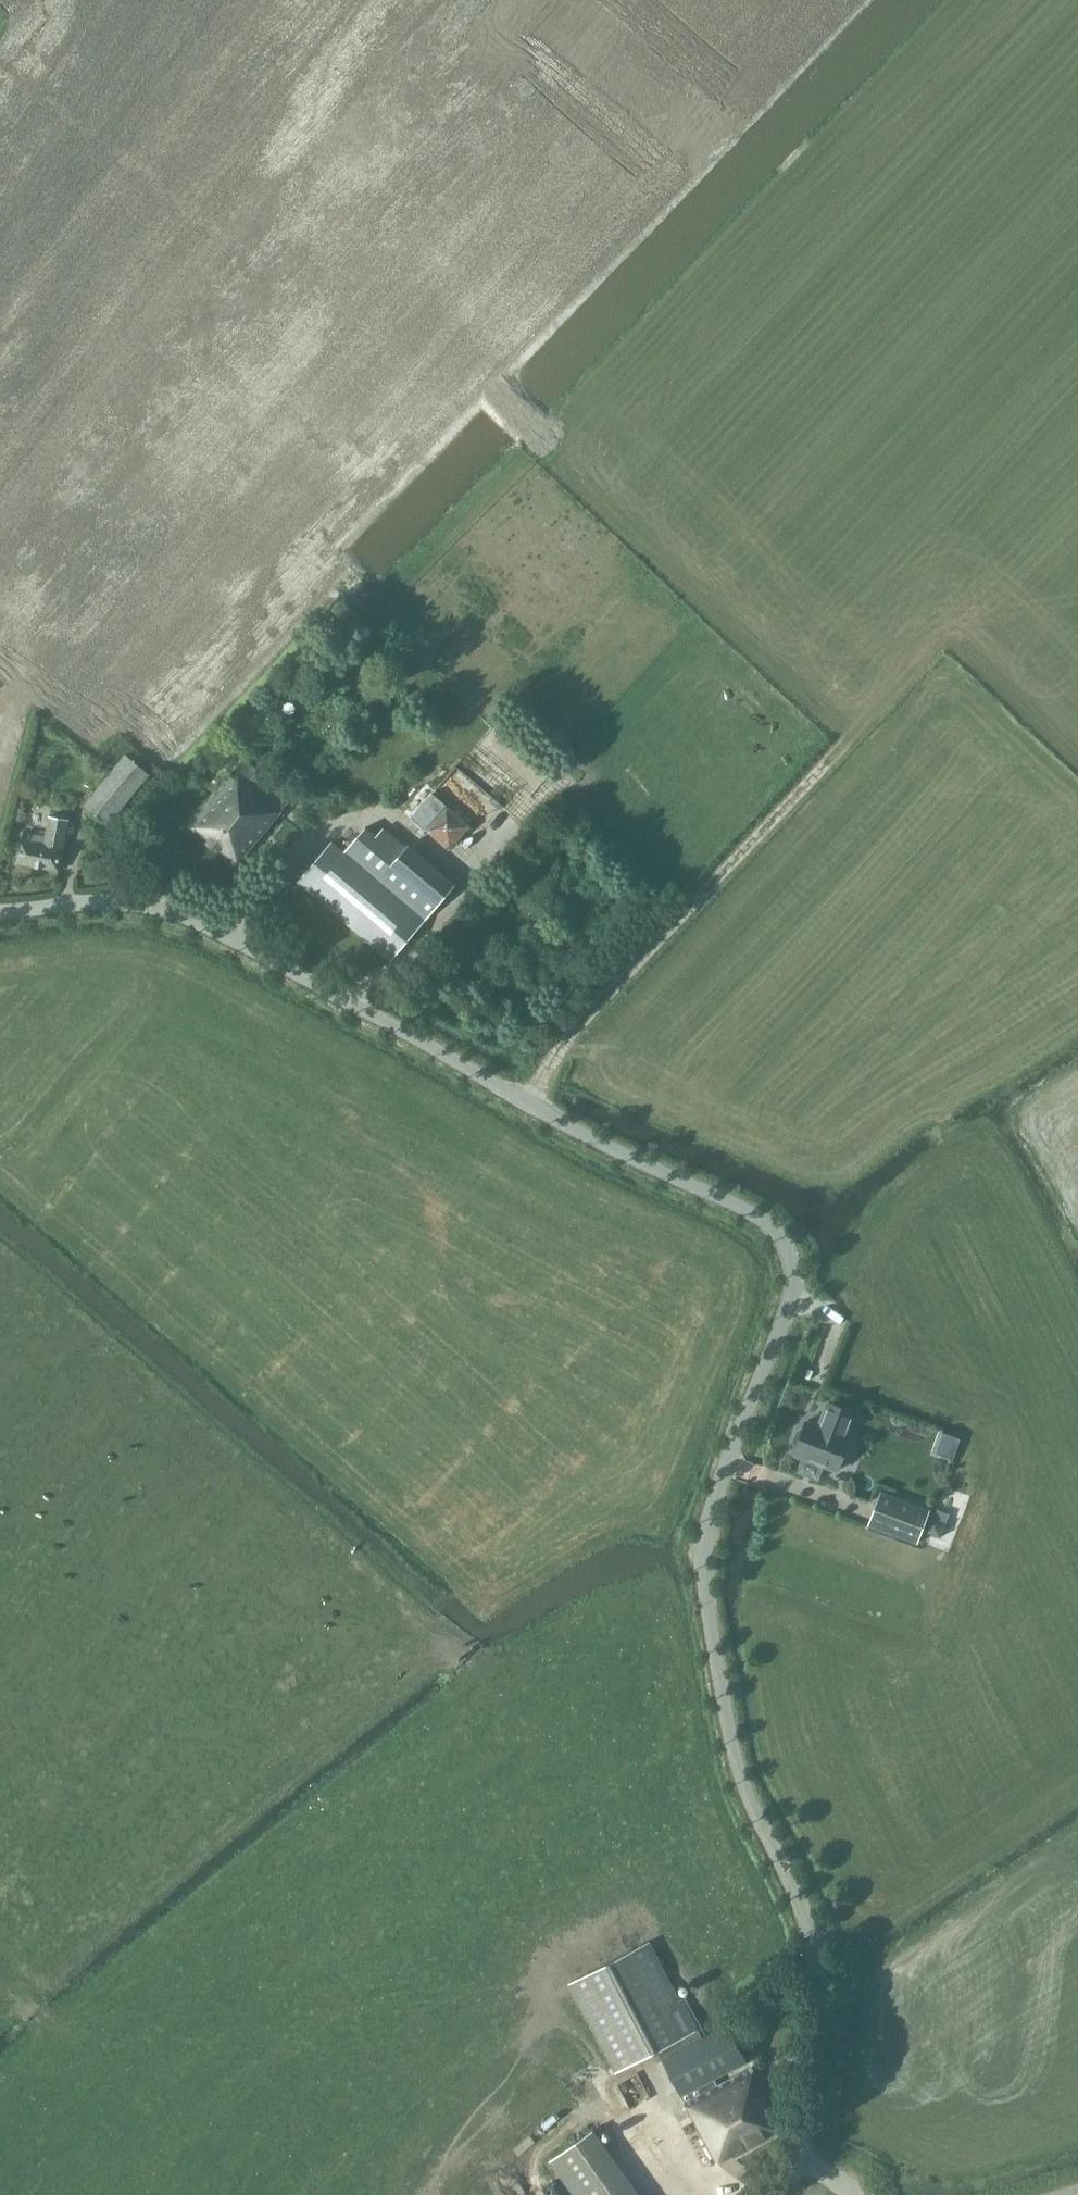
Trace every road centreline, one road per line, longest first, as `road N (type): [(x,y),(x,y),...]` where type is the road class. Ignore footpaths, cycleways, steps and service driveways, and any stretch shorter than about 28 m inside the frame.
road 1 (unclassified): [(777,2194),(794,2157),(824,2018),(823,1981),(803,1907),(747,1787),(717,1664),(707,1578),(713,1511),(788,1304),(782,1236),(180,913),(127,902),(0,910)]
road 2 (track): [(944,585),(900,685),(567,1042),(529,1104)]

